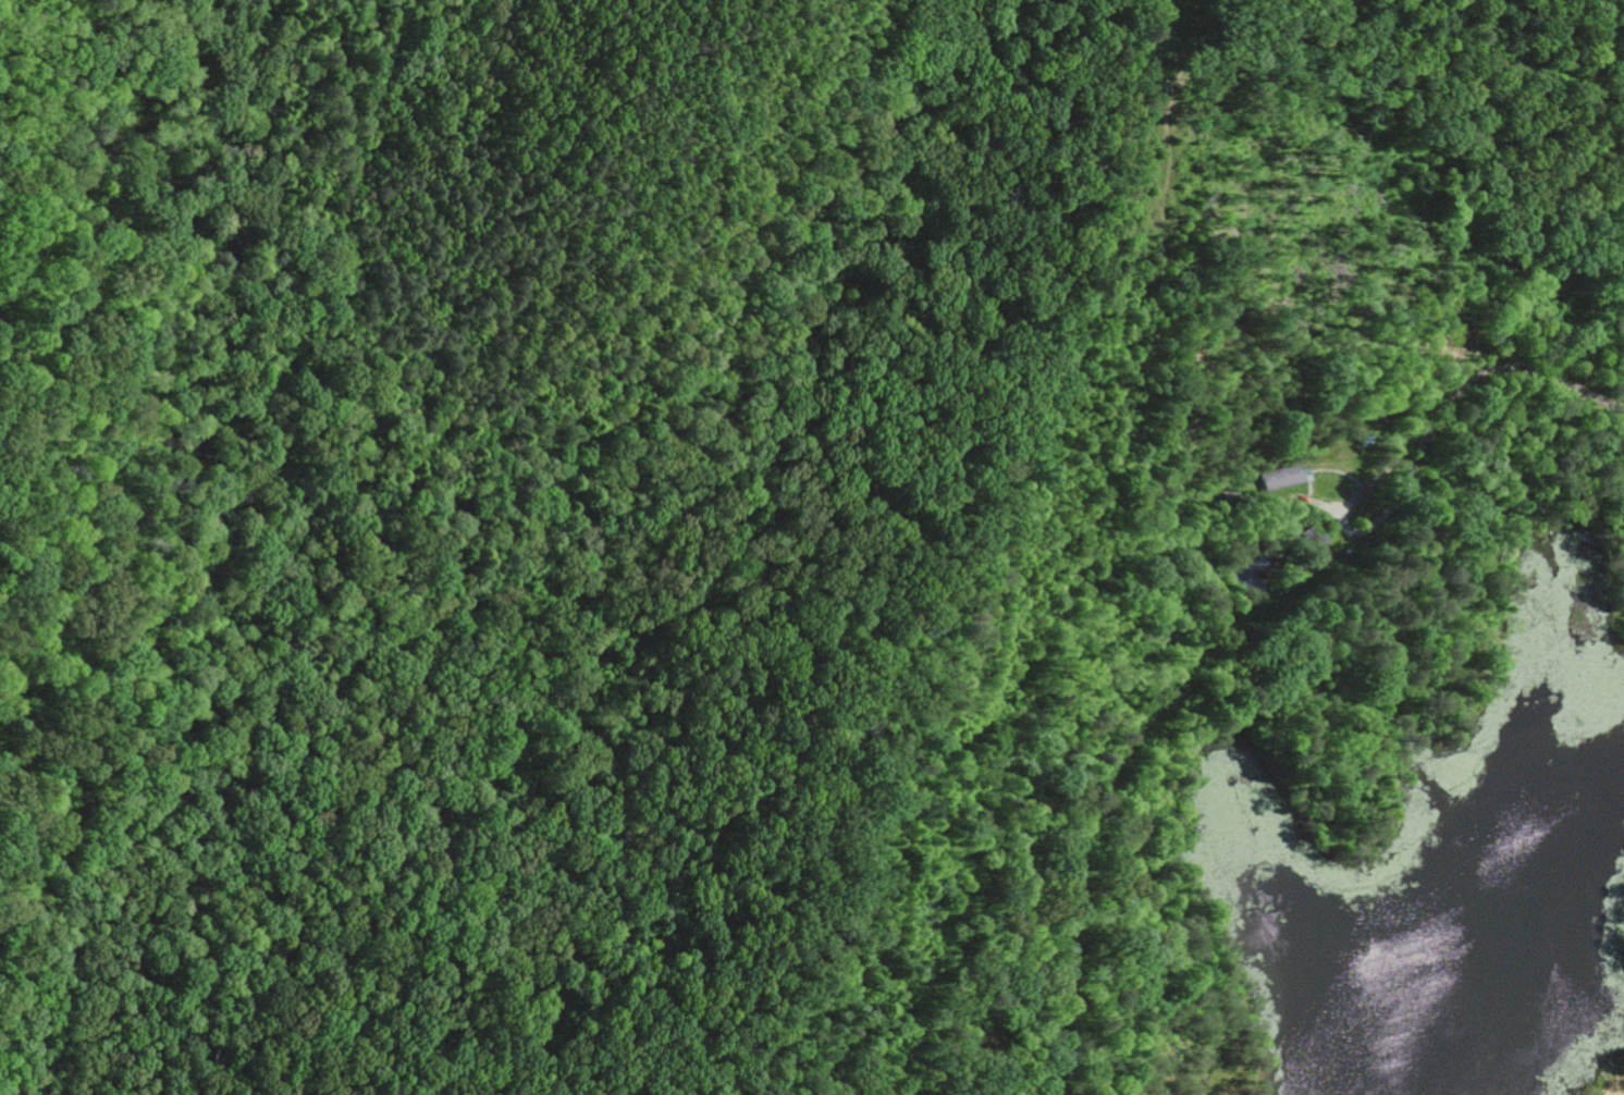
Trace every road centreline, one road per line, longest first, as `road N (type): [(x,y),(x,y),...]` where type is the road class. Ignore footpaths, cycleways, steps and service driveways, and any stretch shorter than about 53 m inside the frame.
road 1 (residential): [(1623,410),(1526,370),(1473,379),(1437,410),(1377,518)]

